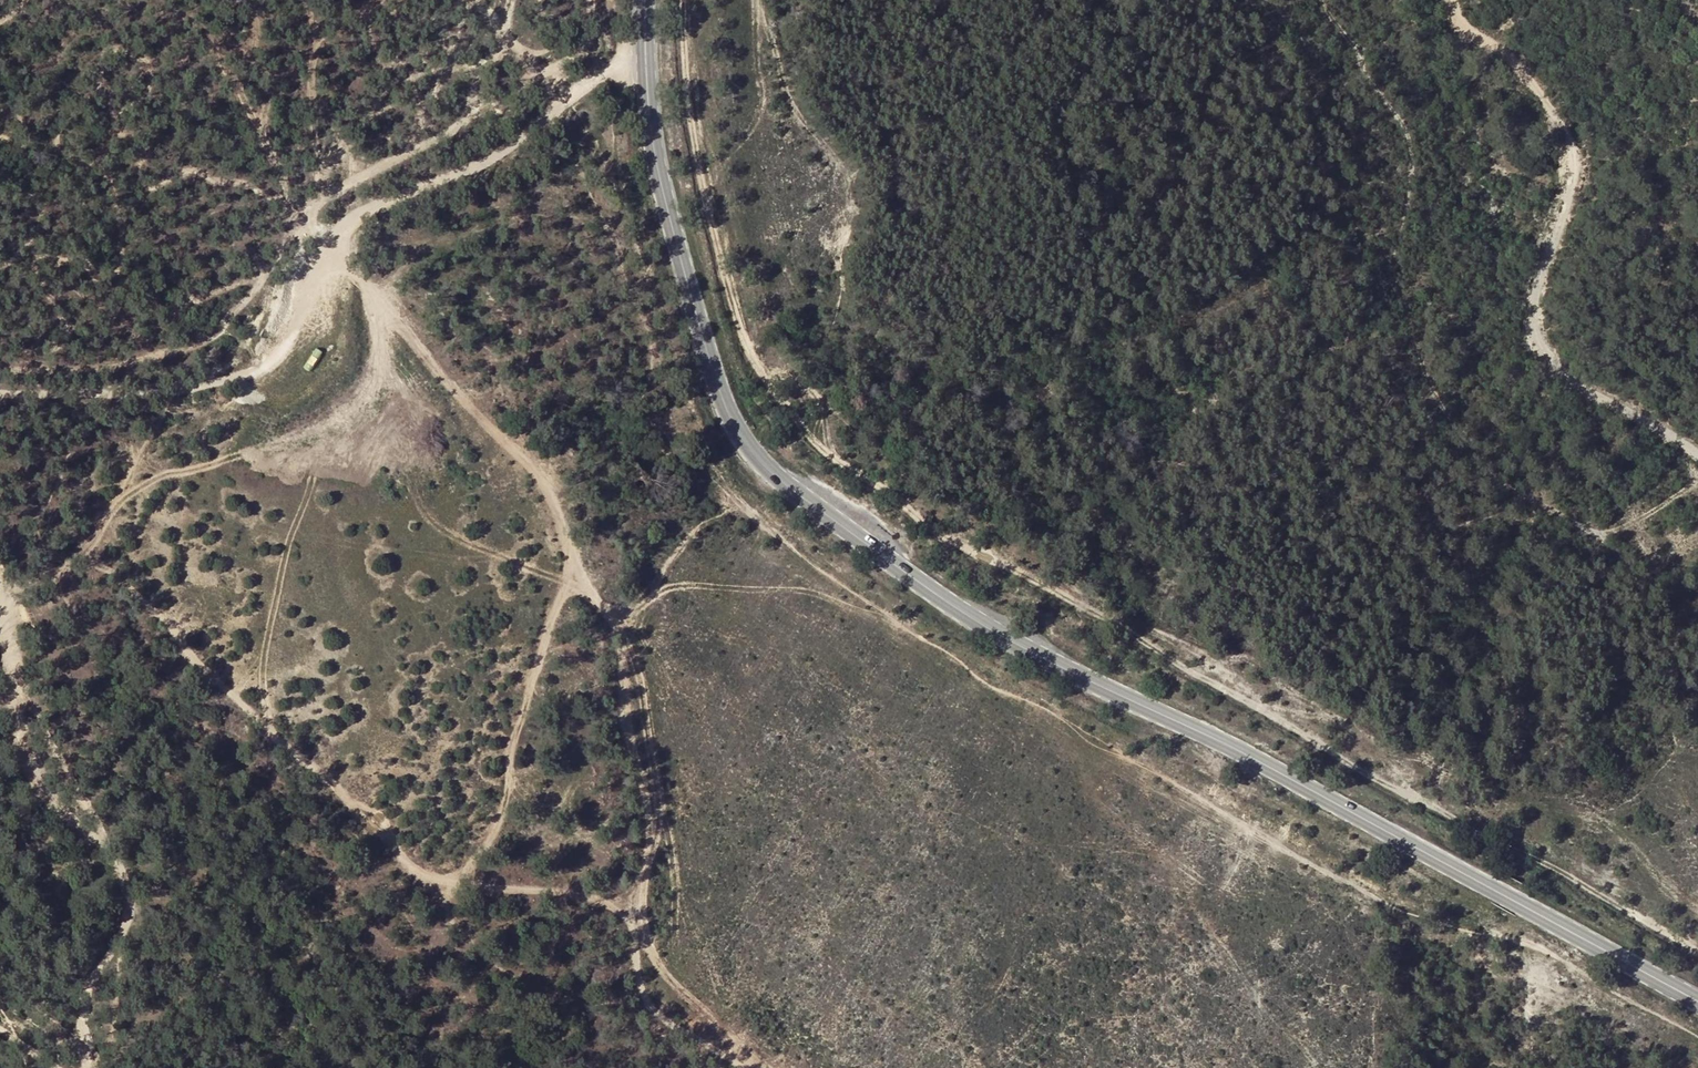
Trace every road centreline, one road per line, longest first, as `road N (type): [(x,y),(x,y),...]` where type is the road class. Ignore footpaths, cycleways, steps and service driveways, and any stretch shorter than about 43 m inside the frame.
road 1 (primary): [(645,0),(655,164),(718,388),(766,464),(1023,653),(1209,735),(1697,1004)]
road 2 (track): [(683,0),(692,131),(742,337),(772,392),(824,450),(937,534),(1114,622),(1697,953)]
road 3 (track): [(323,246),(534,470),(568,539),(567,602),(521,720),(496,830),(473,866),(457,879),(421,871),(375,810),(338,791),(237,699),(126,582),(102,569),(75,568),(0,595)]
road 4 (track): [(0,345),(38,354),(57,349),(67,333),(35,262),(82,261),(111,277),(118,271),(118,200),(105,174),(57,148),(56,131),(89,103),(121,48),(144,56),(150,71),(148,91),(116,116),(113,130),(137,137),(147,150),(139,178),(151,188),(182,170),(196,172),(318,213)]
road 5 (track): [(1697,479),(1655,511),(1606,532),(1585,529),(1485,465),(1420,365),(1392,280),(1411,150),(1319,0)]
road 6 (track): [(0,394),(185,392),(249,376),(284,350),(323,246),(354,215),(454,177),(555,110)]
road 7 (track): [(0,366),(91,369),(148,360),(226,325),(301,228),(347,187),(539,76)]
road 8 (track): [(1697,456),(1574,380),(1542,350),(1533,323),(1537,282),(1576,160),(1525,70),(1502,48),(1468,35),(1455,20),(1453,0)]
road 9 (track): [(571,568),(602,607),(620,652),(650,834),(645,933),(655,964),(762,1067)]
road 10 (track): [(0,621),(43,785),(104,853),(119,909),(79,982),(83,1067)]
road 11 (track): [(817,397),(852,215),(845,177),(794,111),(756,0)]
road 12 (track): [(290,204),(260,130),(269,84),(254,55),(254,18),(240,0)]
road 13 (track): [(474,0),(539,76),(586,48),(589,0)]
road 14 (track): [(361,179),(320,121),(307,84),(317,32),(305,0)]
road 15 (track): [(457,879),(645,908)]
road 16 (track): [(0,264),(36,242),(41,220),(26,197),(0,203)]

